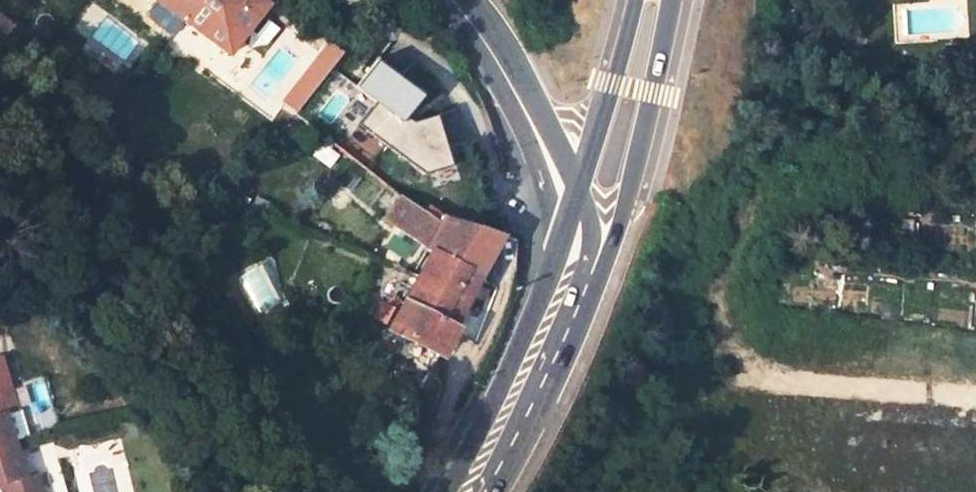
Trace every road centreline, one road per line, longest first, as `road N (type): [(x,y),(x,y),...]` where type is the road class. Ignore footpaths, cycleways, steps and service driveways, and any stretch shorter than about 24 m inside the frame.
road 1 (primary): [(604,255),(655,94),(672,0)]
road 2 (tertiary): [(575,220),(519,98),(451,0)]
road 3 (primary): [(632,0),(575,220)]
road 4 (primary): [(466,491),(544,342)]
road 5 (primary): [(575,220),(543,306),(544,342)]

